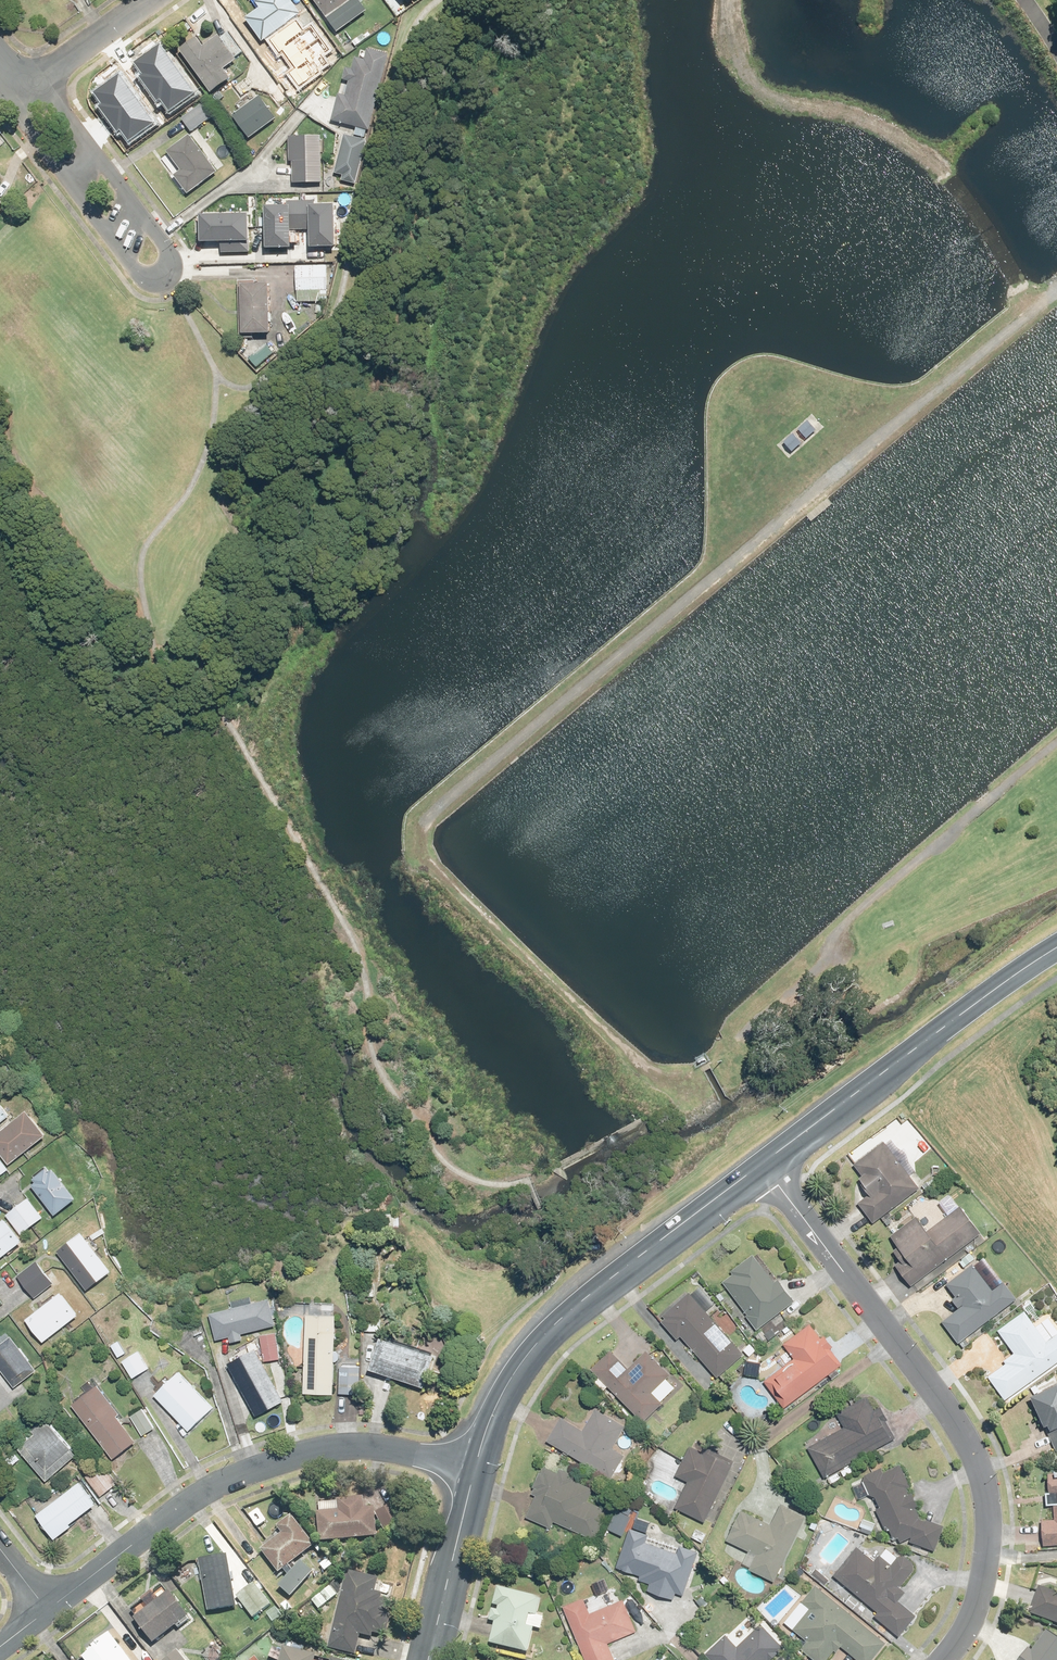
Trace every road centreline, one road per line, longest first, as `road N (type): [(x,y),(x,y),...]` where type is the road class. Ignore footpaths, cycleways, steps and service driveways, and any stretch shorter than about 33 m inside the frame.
road 1 (track): [(420,828),(454,790),(1056,294)]
road 2 (residential): [(760,1163),(950,1413),(984,1477),(990,1529),(982,1588),(944,1659)]
road 3 (residential): [(23,86),(56,98),(167,251),(174,266),(167,283),(150,285),(127,264),(21,109)]
road 4 (track): [(726,0),(732,55),(761,92),(869,116),(904,136),(948,172),(1035,312)]
road 5 (residential): [(473,1474),(357,1453),(246,1473),(181,1506),(47,1610)]
road 6 (track): [(713,1062),(824,966),(854,915),(1056,741)]
road 7 (tertiary): [(760,1163),(553,1325),(501,1392),(473,1474)]
road 8 (track): [(420,828),(435,869),(615,1044),(654,1072),(703,1069)]
road 9 (tertiary): [(1056,946),(760,1163)]
road 10 (tertiary): [(473,1474),(429,1659)]
road 11 (residential): [(23,86),(144,0)]

